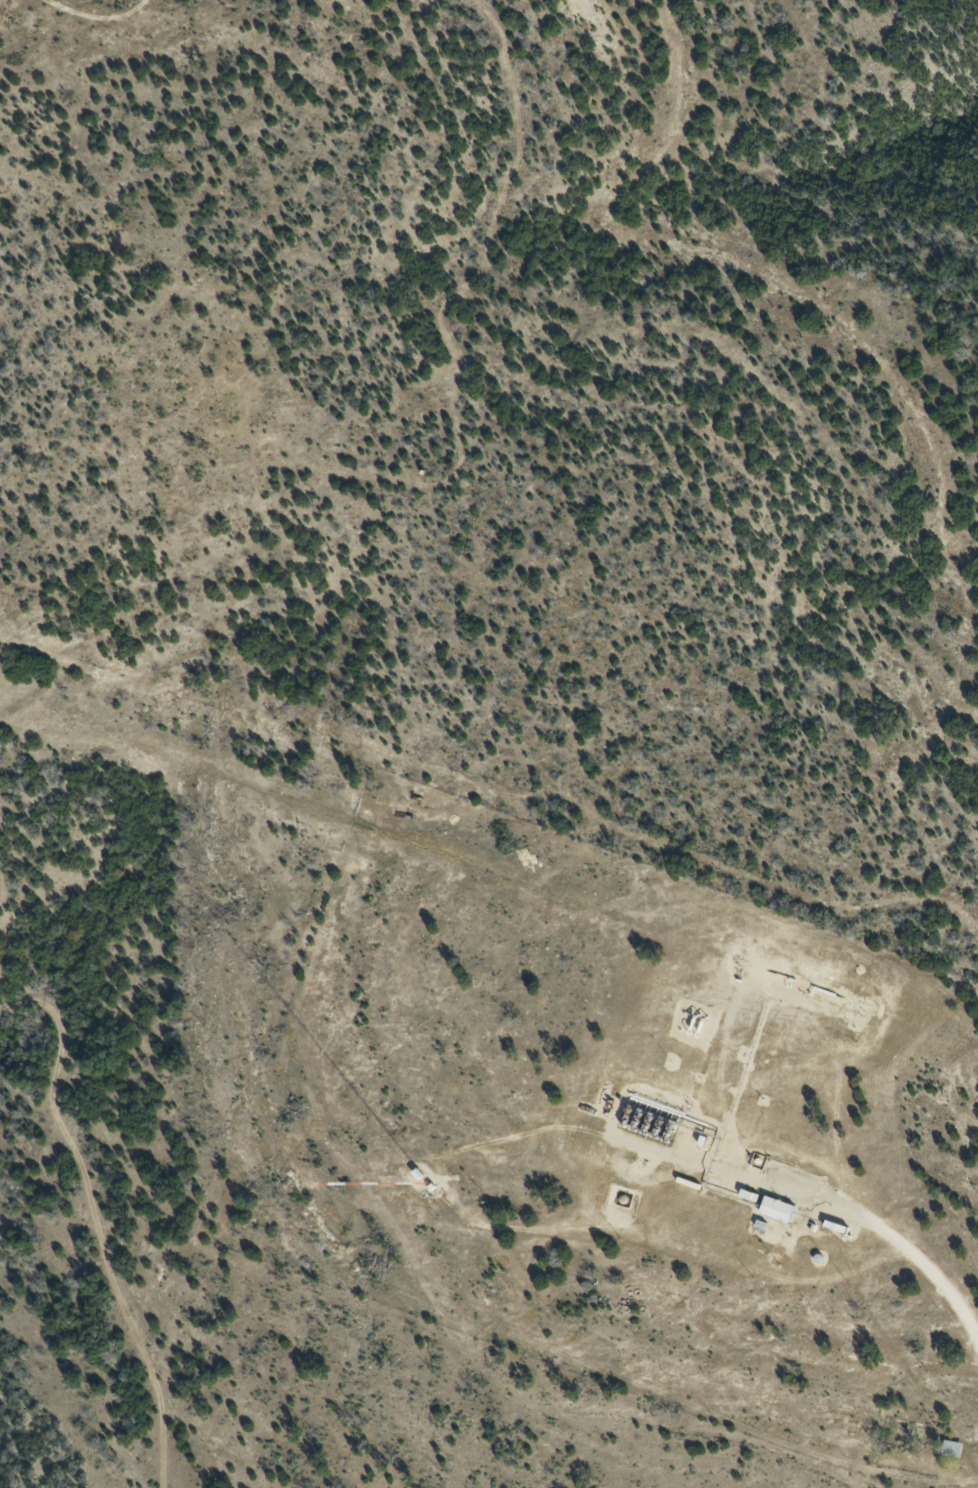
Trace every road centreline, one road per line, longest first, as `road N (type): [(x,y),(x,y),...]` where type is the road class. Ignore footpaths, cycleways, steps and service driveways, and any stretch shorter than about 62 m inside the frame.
road 1 (residential): [(977,1336),(871,1237)]

